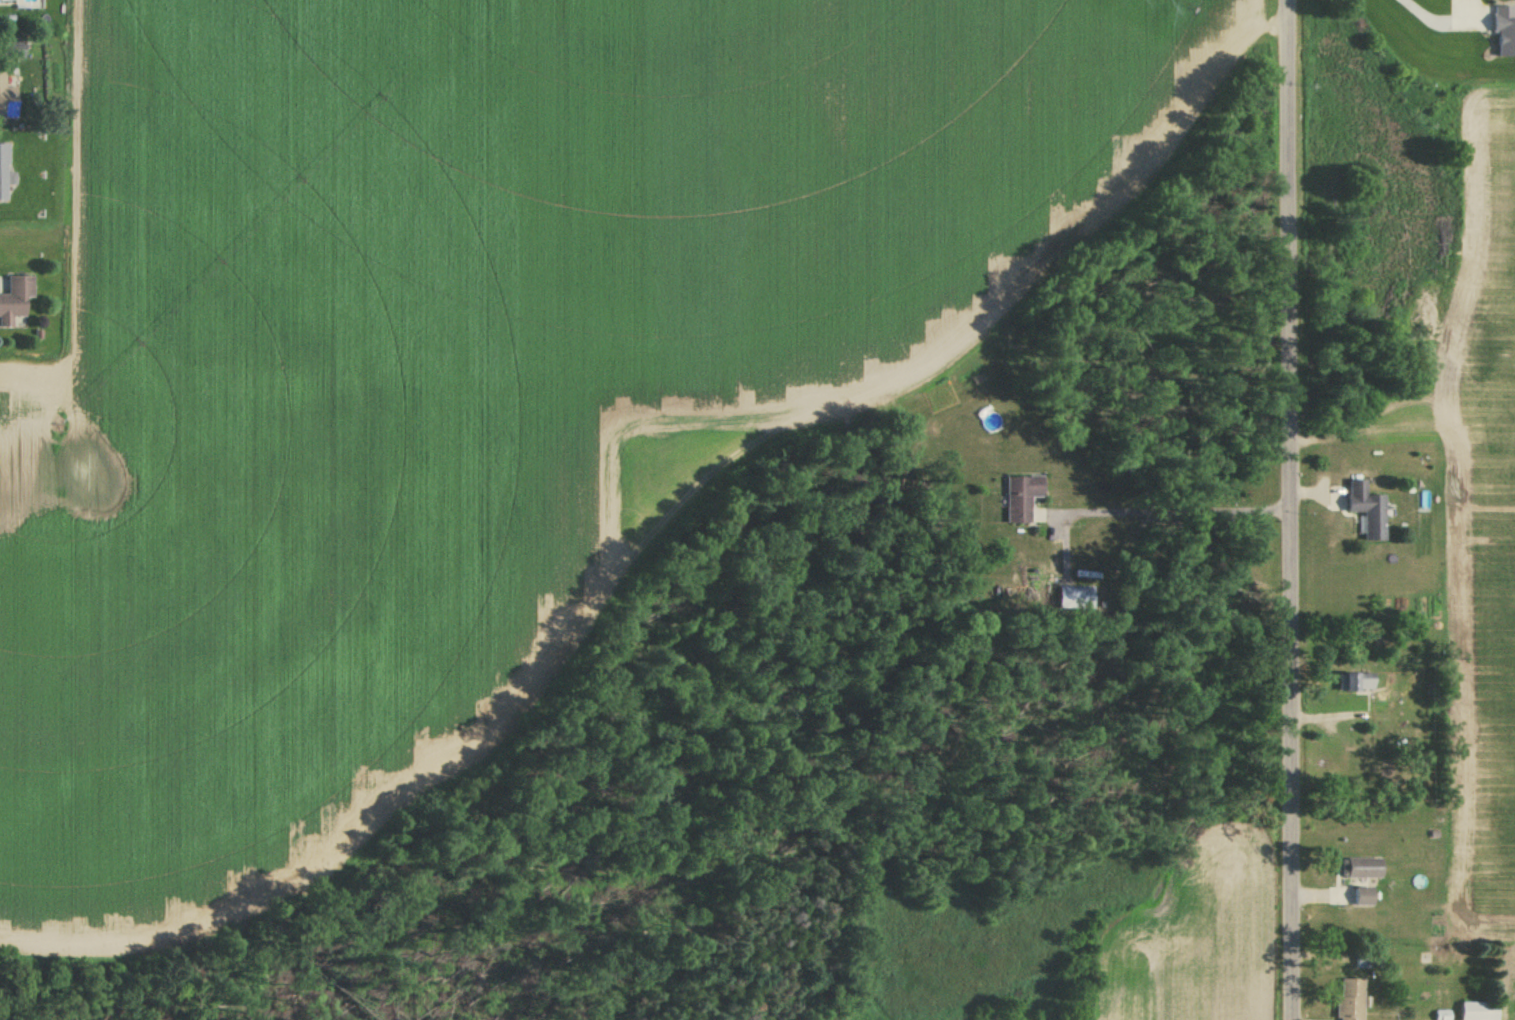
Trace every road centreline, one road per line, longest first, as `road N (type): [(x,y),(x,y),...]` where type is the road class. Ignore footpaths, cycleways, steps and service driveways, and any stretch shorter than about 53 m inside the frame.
road 1 (residential): [(1293,1019),(1292,0)]

